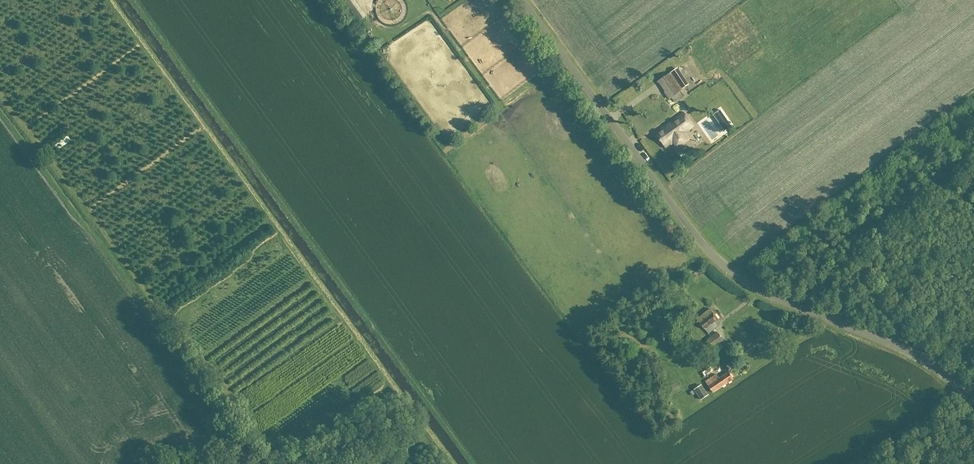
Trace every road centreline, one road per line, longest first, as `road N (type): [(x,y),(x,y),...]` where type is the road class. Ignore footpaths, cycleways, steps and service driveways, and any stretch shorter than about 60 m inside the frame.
road 1 (unclassified): [(973,410),(939,371),(908,352),(764,295),(713,259),(519,0)]

